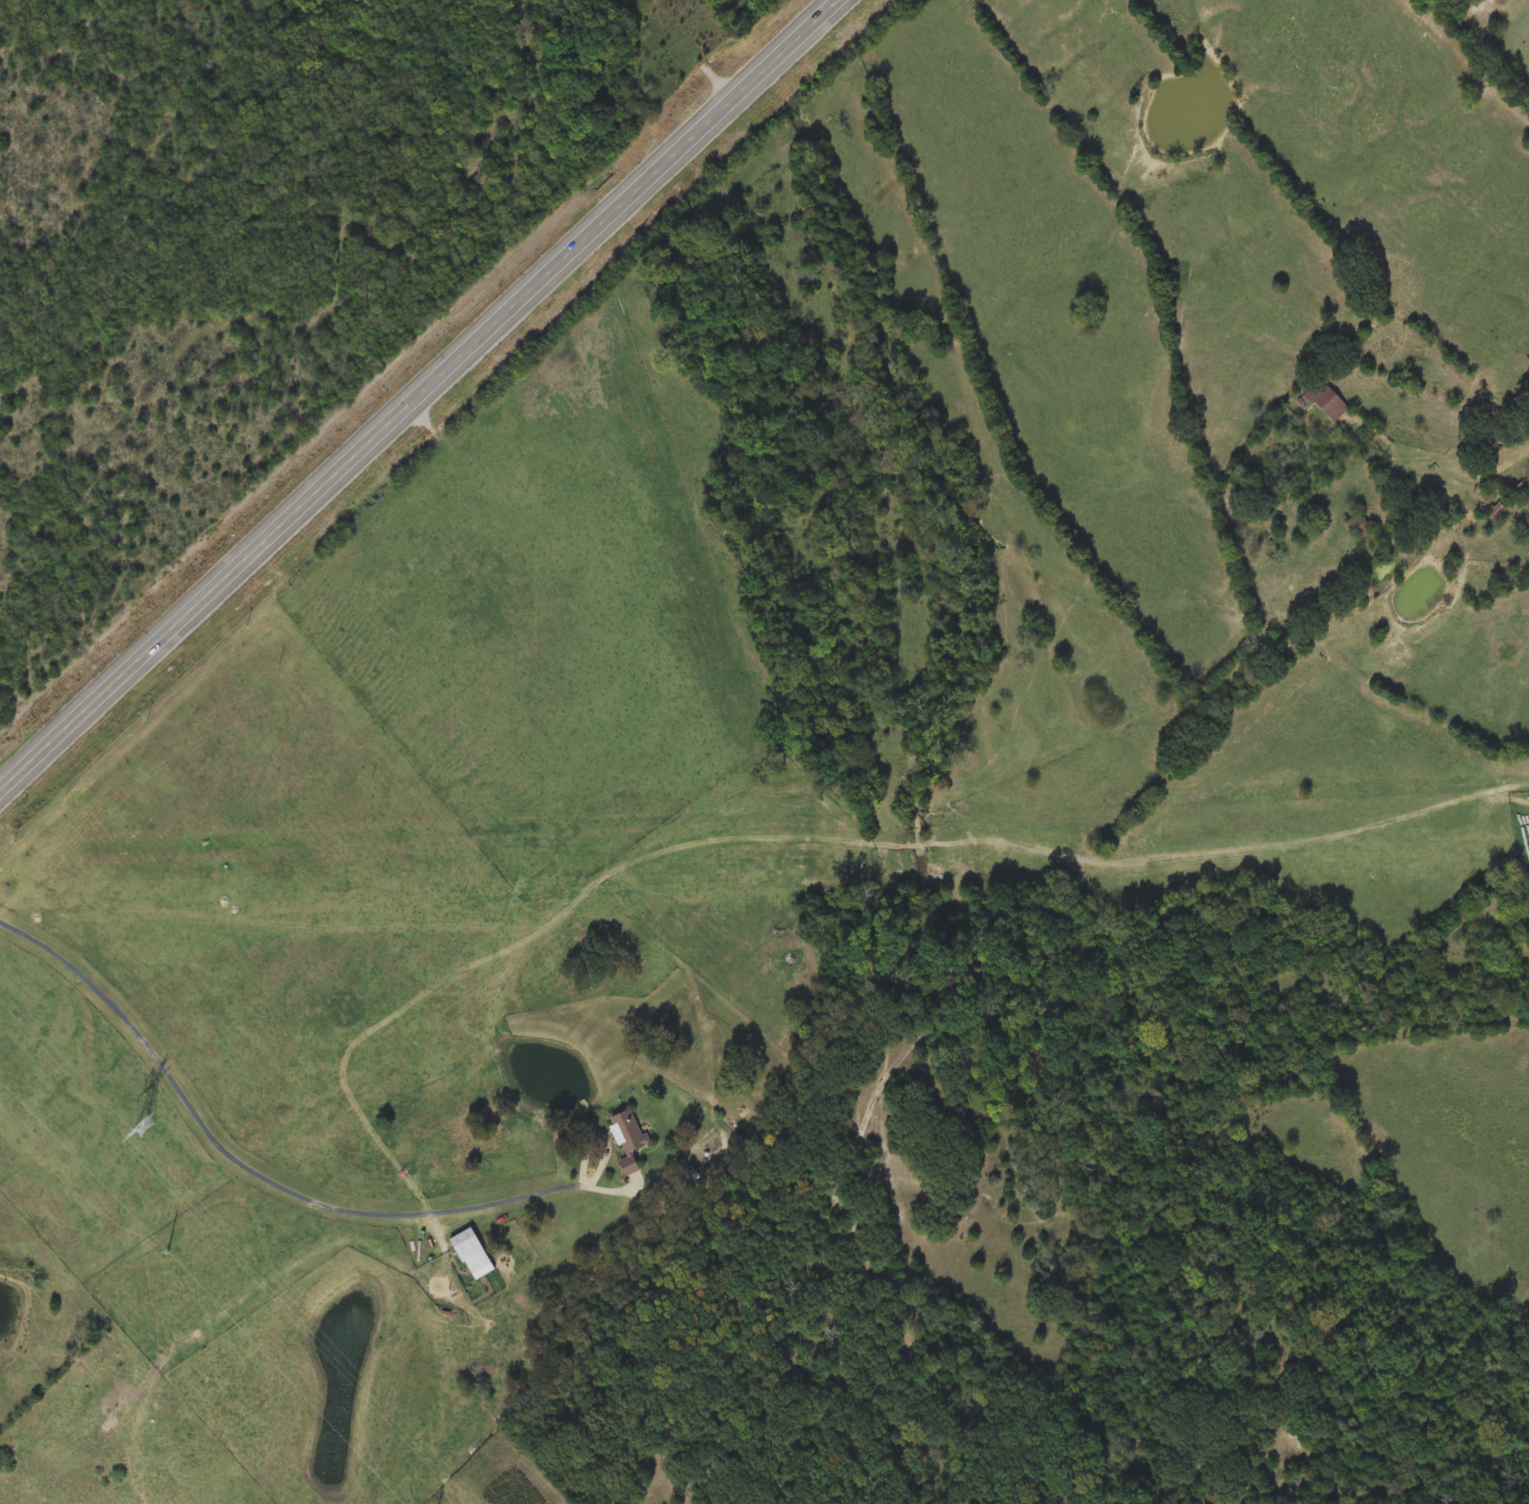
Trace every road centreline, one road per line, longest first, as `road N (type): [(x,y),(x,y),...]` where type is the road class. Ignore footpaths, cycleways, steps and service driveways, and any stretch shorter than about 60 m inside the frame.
road 1 (primary): [(0,794),(837,0)]
road 2 (residential): [(1374,362),(1483,409),(1496,471)]
road 3 (residential): [(1407,0),(1528,123)]
road 4 (residential): [(1110,0),(1193,113)]

